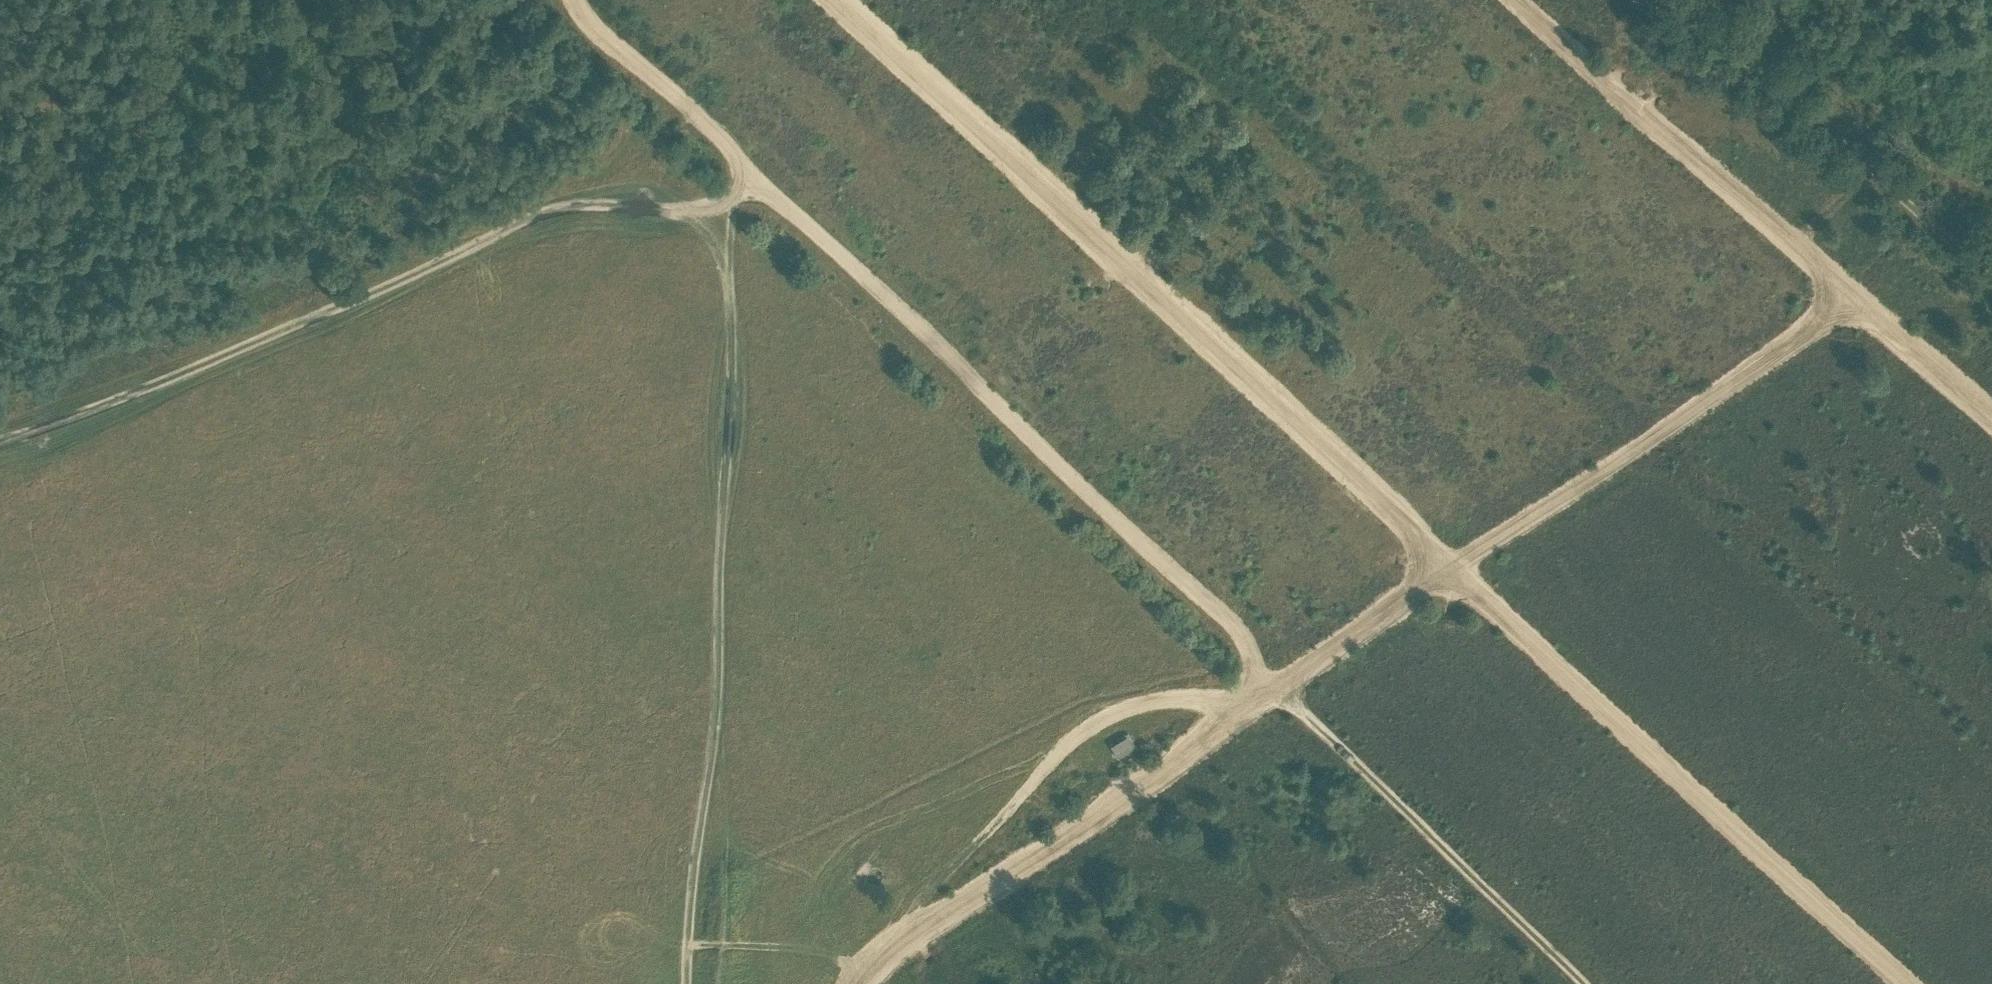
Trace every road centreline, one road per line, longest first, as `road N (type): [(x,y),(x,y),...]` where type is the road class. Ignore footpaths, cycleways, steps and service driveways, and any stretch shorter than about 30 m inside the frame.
road 1 (track): [(838,0),(1445,569),(1909,983)]
road 2 (track): [(576,0),(1240,630),(1260,700),(1185,697),(1115,713),(1078,735),(937,883),(912,915),(906,942)]
road 3 (track): [(1852,300),(1445,569),(867,970),(859,983)]
road 4 (track): [(0,439),(211,361),(564,206),(712,209),(759,178)]
road 5 (track): [(734,194),(716,714),(690,900),(687,983)]
road 6 (track): [(1513,0),(1991,419)]
road 7 (track): [(1585,983),(1274,690)]
road 8 (track): [(1689,0),(1991,277)]
road 9 (track): [(867,970),(824,951),(689,944)]

